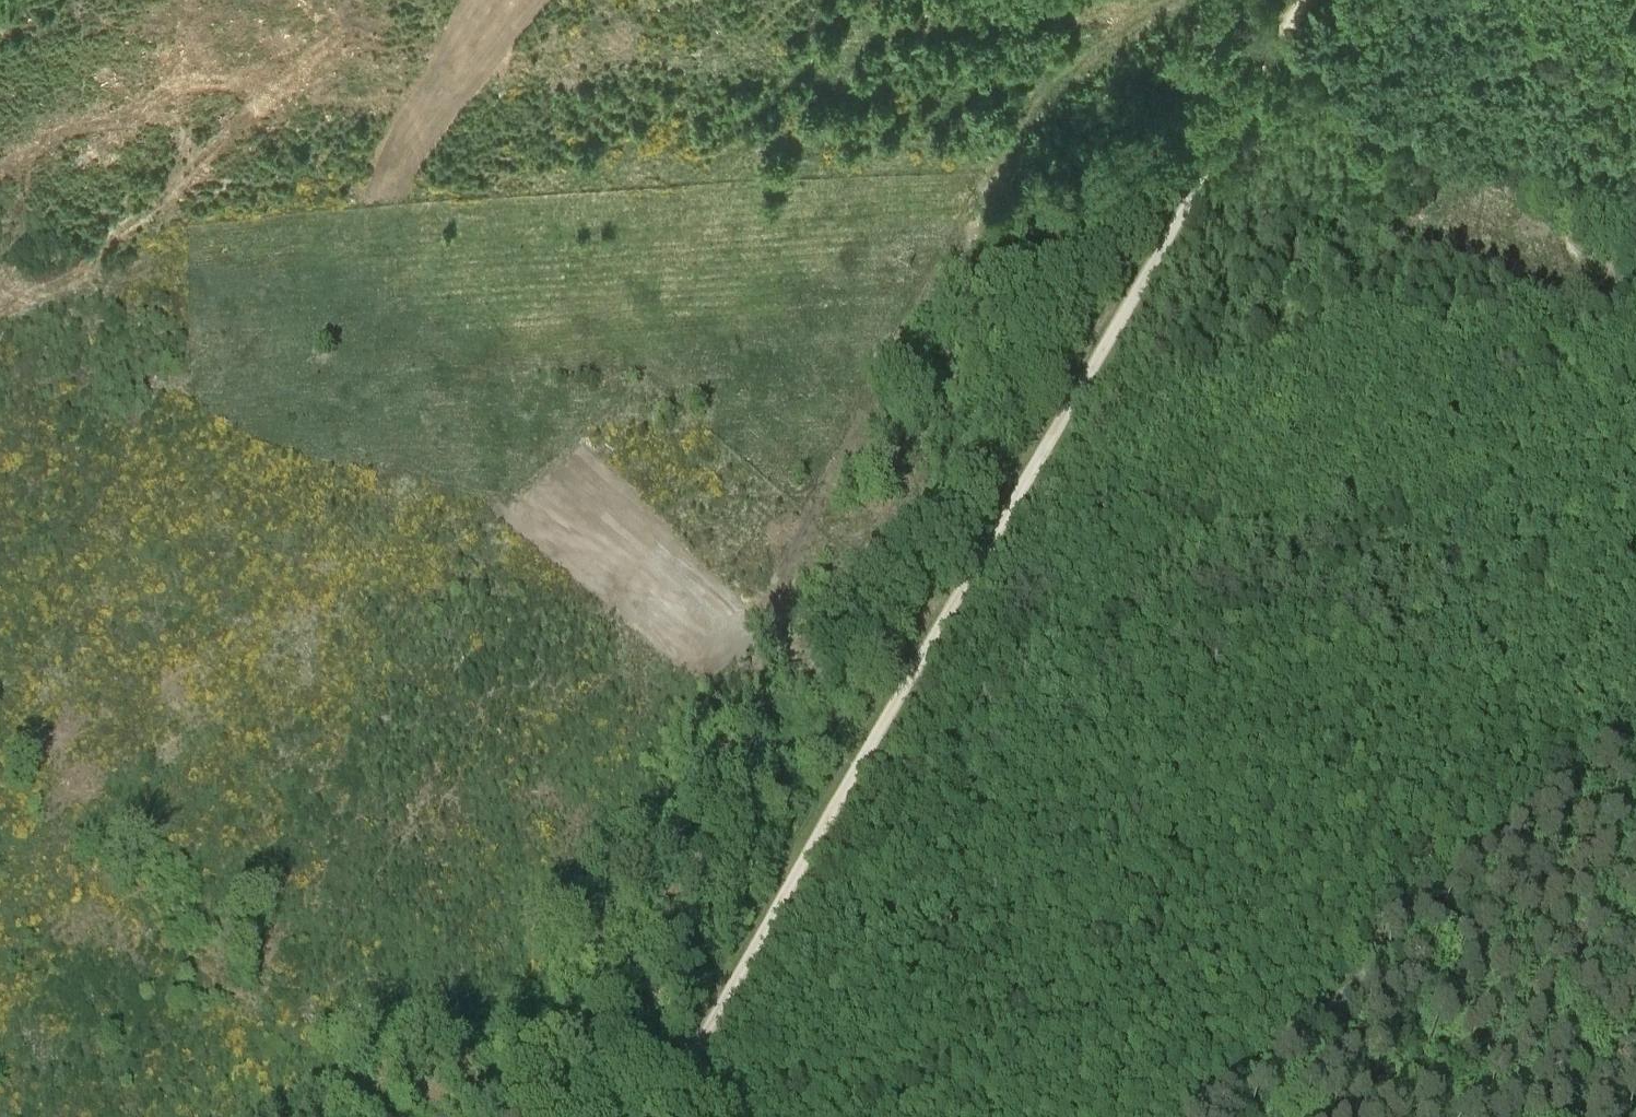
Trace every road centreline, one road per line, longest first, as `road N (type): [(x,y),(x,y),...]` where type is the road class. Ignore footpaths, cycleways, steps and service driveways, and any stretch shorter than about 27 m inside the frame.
road 1 (track): [(644,1116),(1032,469),(1299,0)]
road 2 (track): [(1635,744),(1570,810),(1450,901),(1206,1116)]

